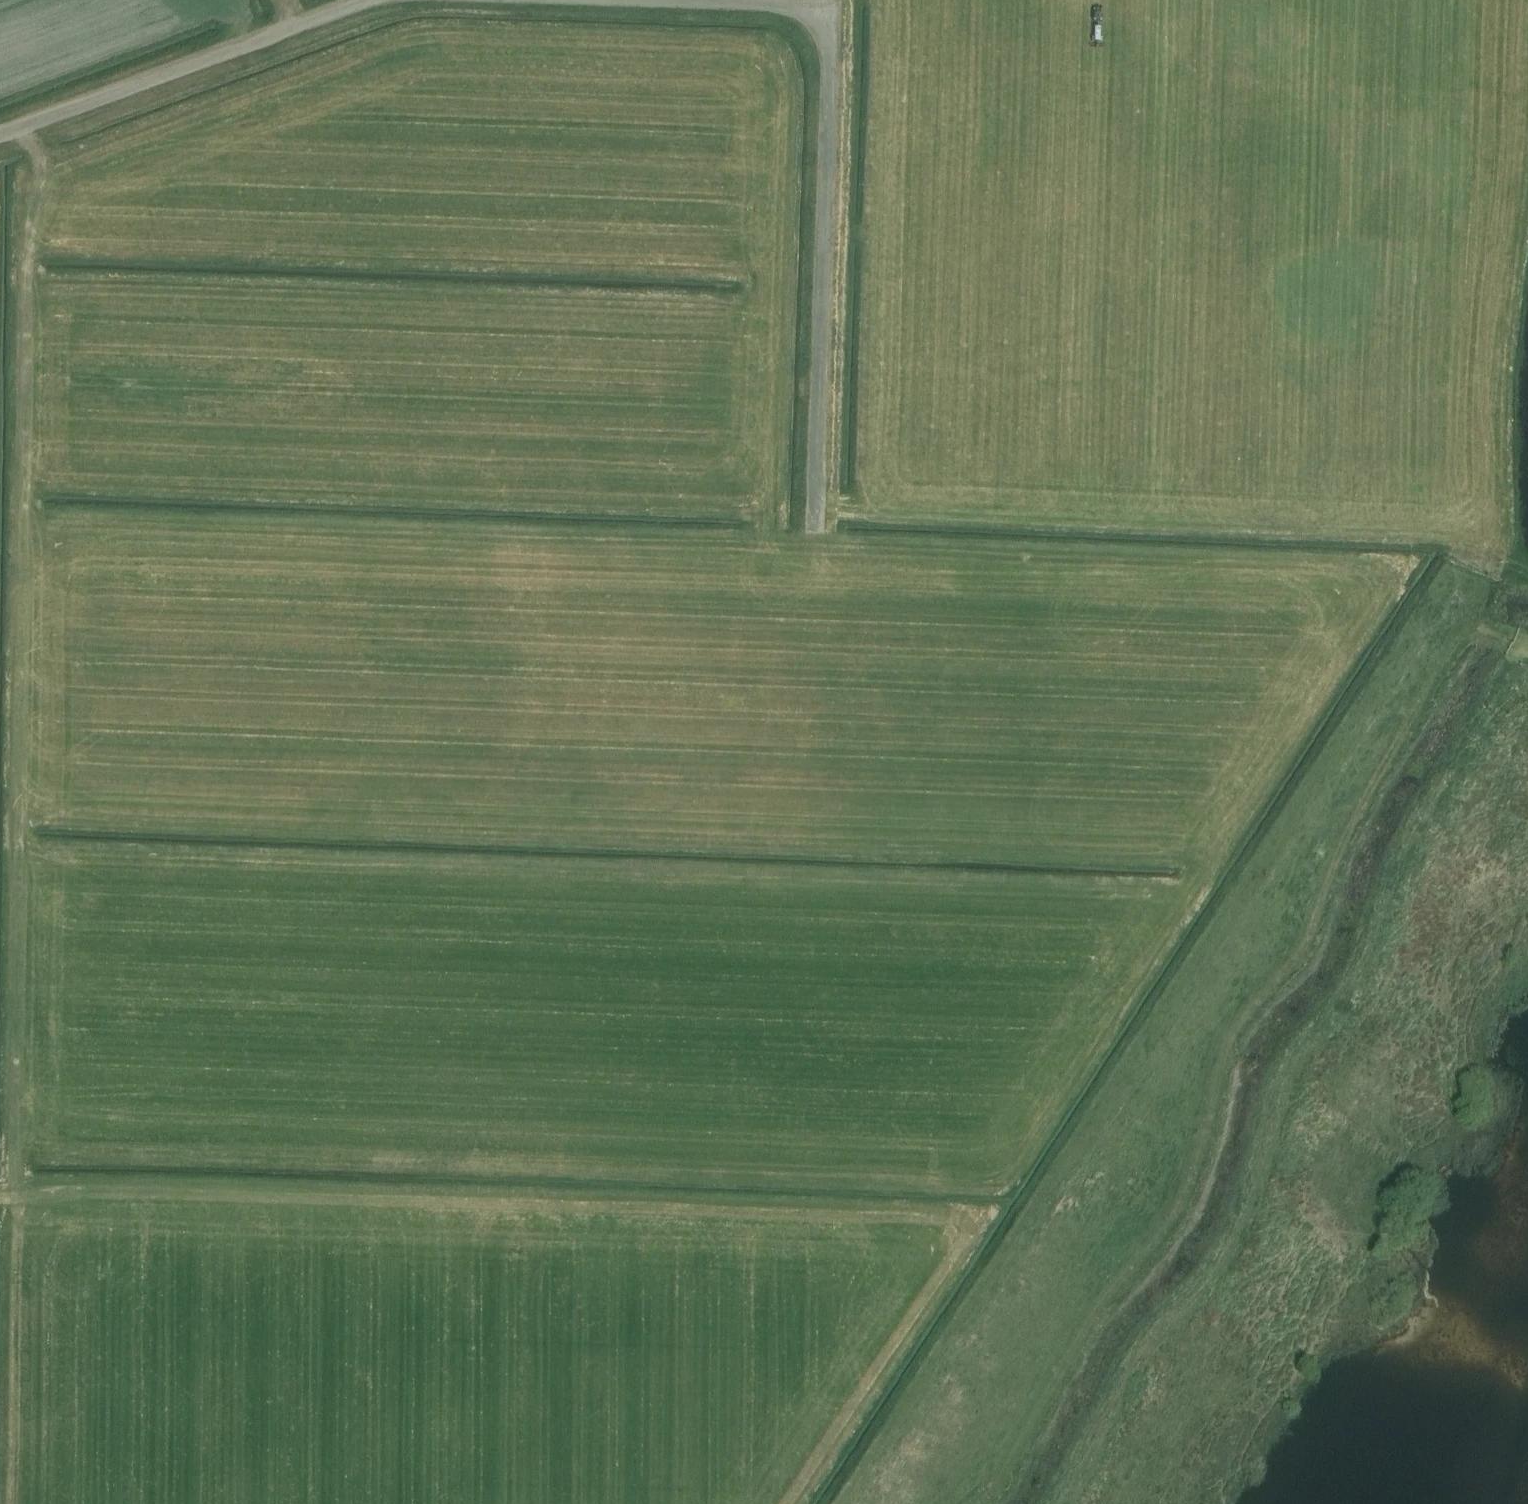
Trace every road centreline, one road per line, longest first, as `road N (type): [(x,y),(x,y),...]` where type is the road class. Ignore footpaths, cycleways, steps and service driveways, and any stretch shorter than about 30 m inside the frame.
road 1 (track): [(628,0),(791,5),(824,27),(835,57),(818,512)]
road 2 (track): [(0,137),(332,9),(387,0)]

